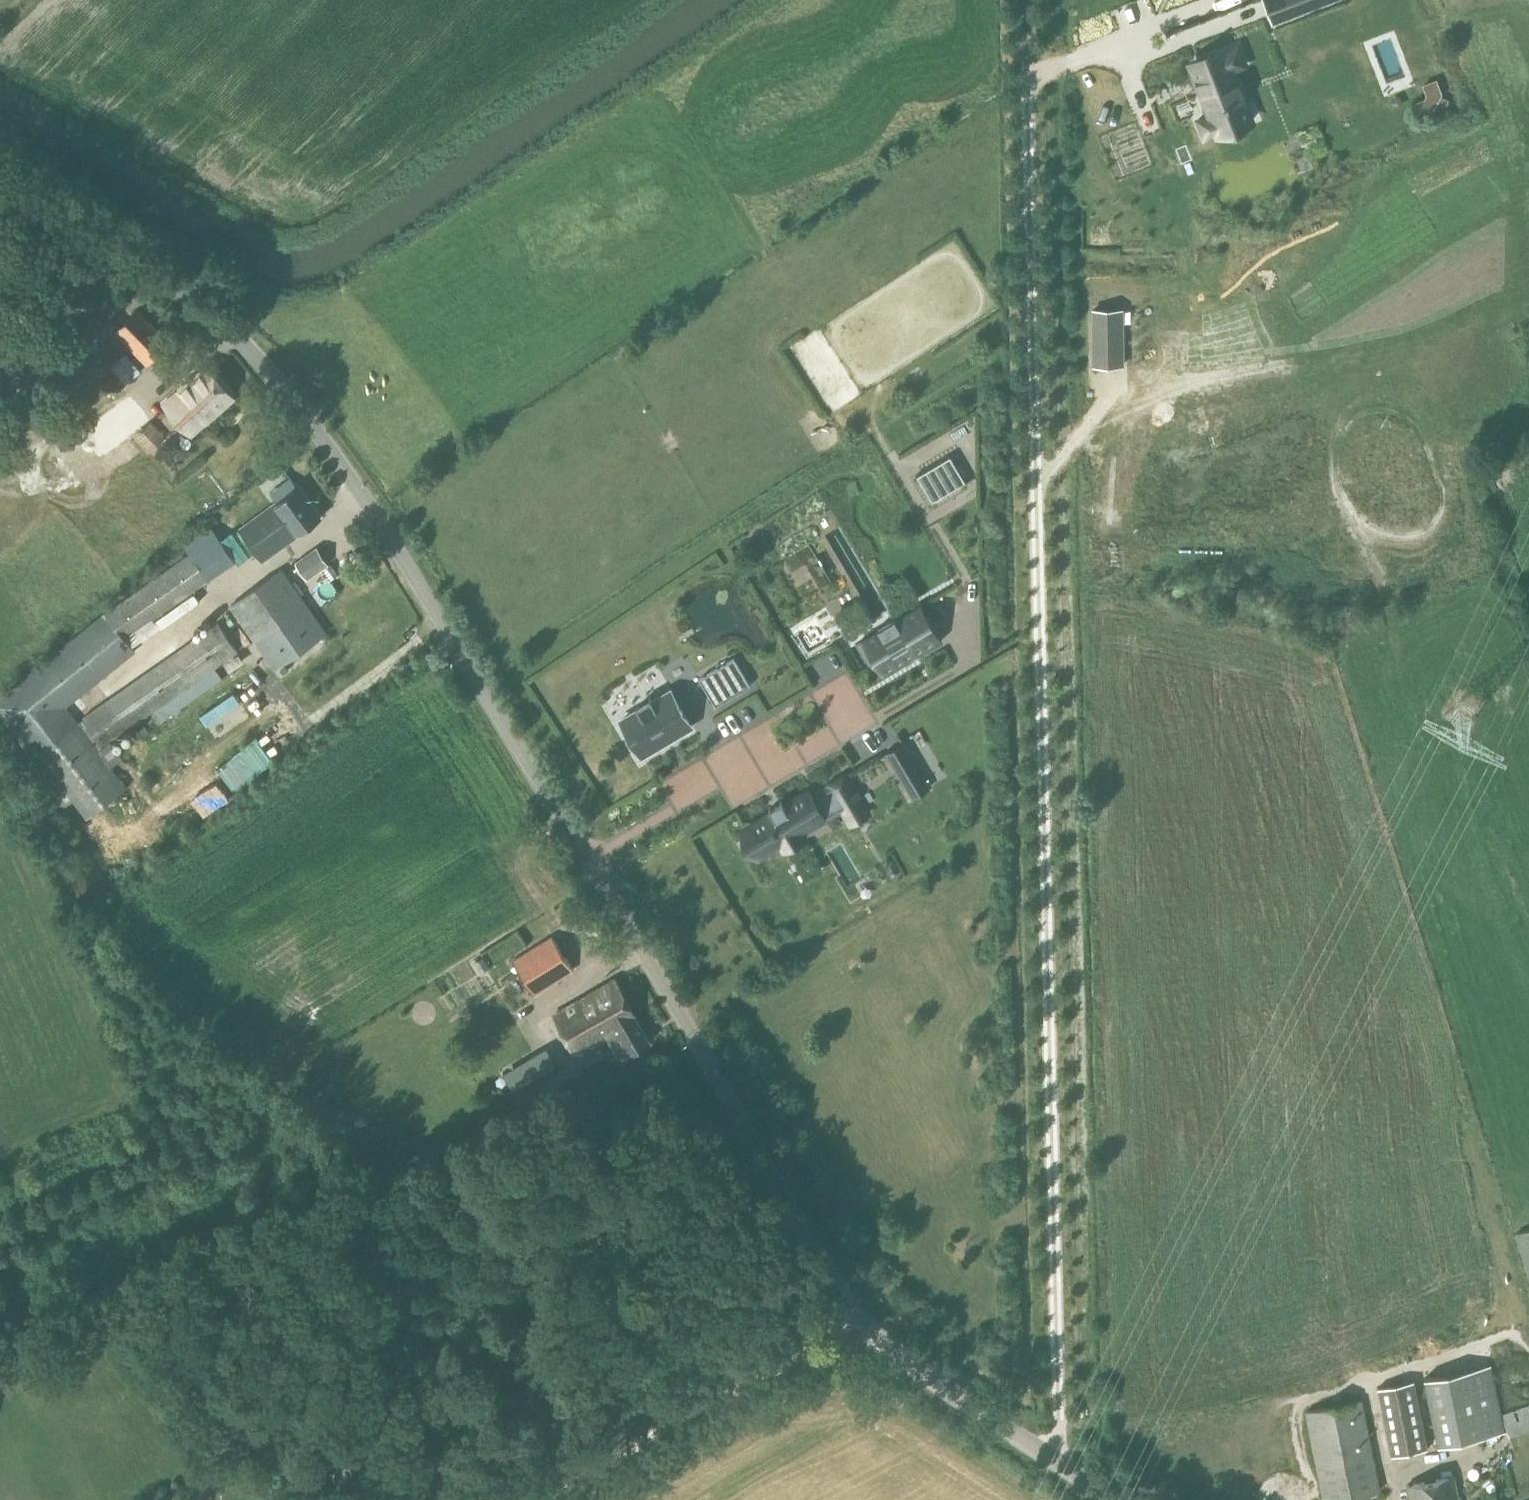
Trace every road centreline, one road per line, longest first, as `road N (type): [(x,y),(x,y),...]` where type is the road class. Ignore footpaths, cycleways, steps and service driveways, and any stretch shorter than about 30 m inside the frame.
road 1 (unclassified): [(1118,1499),(921,1372),(859,1319),(379,522),(267,368),(174,286),(0,178)]
road 2 (track): [(762,1158),(294,1444)]
road 3 (track): [(549,1499),(859,1319)]

